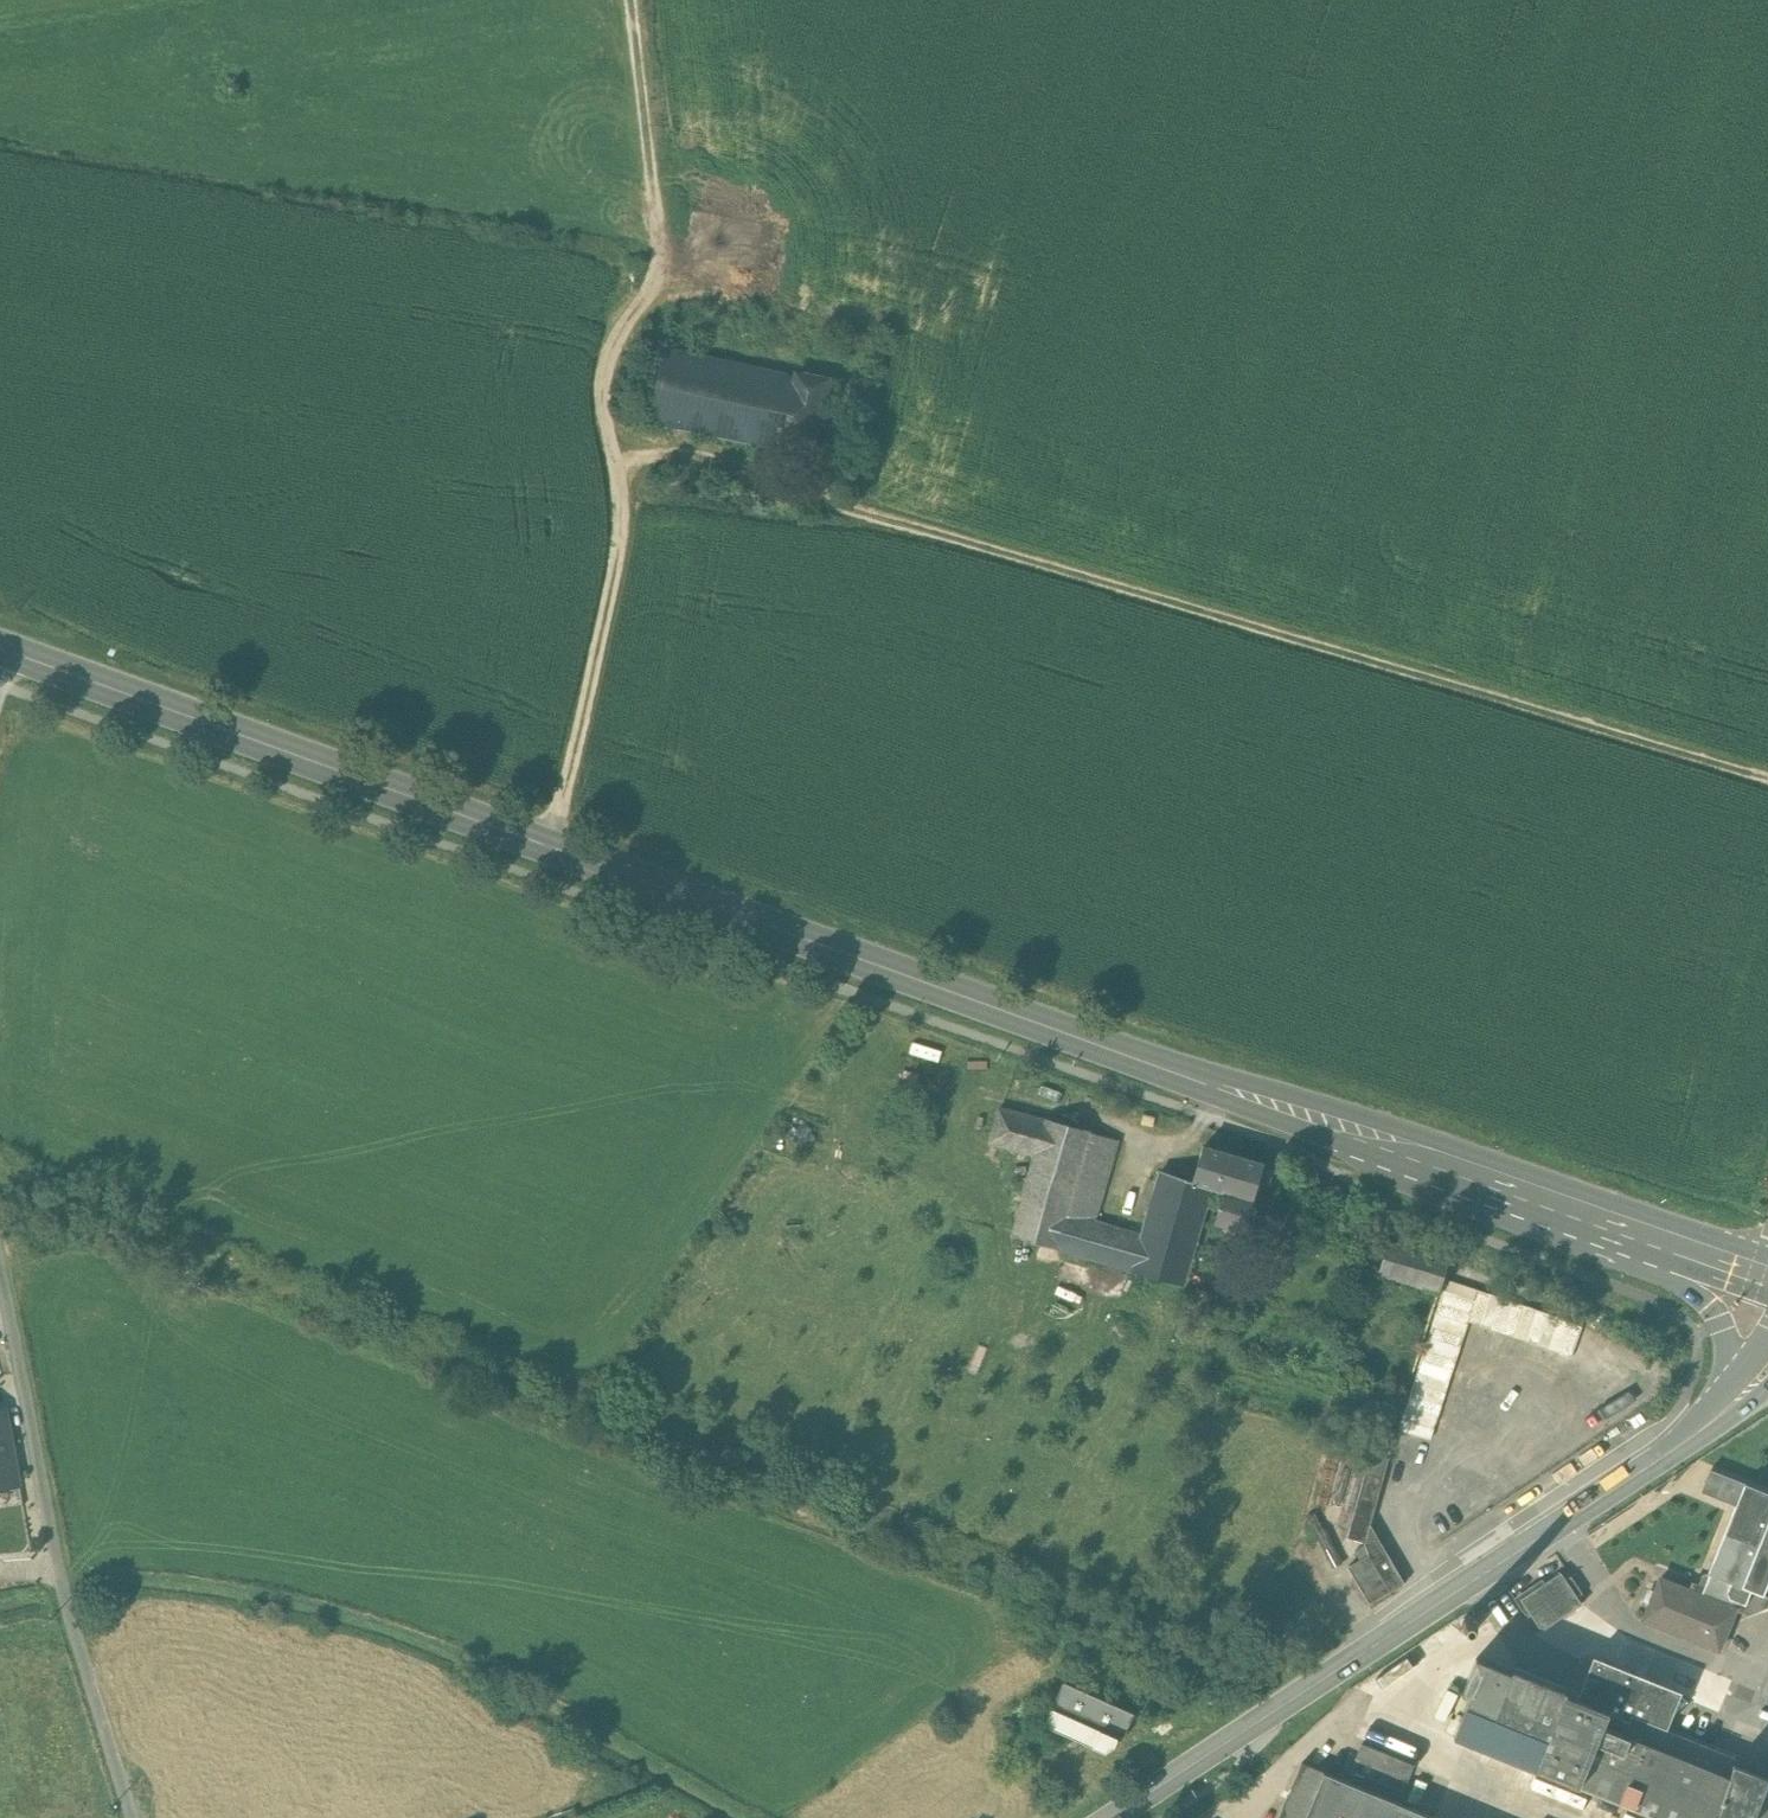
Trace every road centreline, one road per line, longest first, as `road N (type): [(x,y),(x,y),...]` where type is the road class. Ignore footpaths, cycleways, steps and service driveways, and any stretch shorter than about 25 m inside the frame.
road 1 (primary): [(0,644),(1674,1247)]
road 2 (track): [(551,846),(635,494),(607,432),(603,367),(623,321),(662,270),(634,0)]
road 3 (secondary): [(1722,1409),(1109,1817)]
road 4 (unclassified): [(134,1817),(64,1591),(0,1281)]
road 5 (primary): [(1674,1247),(1721,1322),(1722,1409)]

